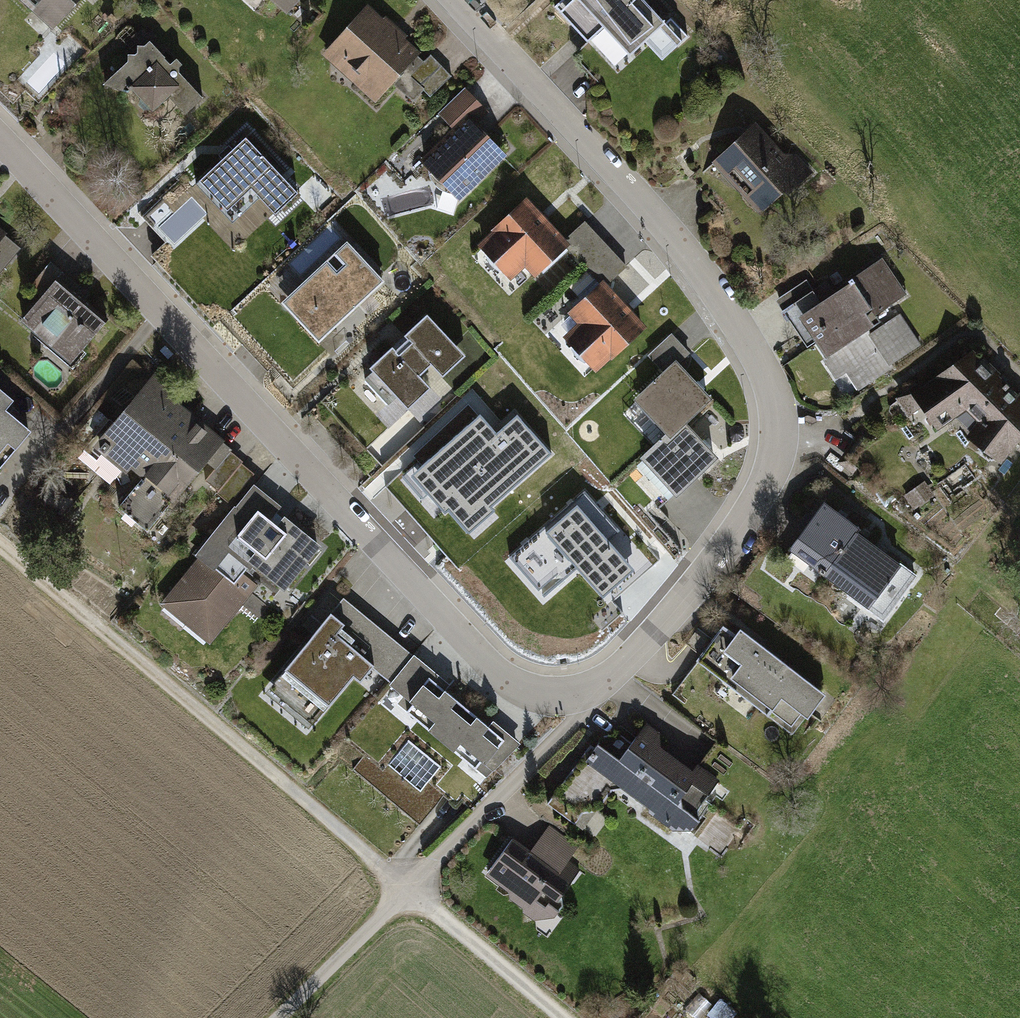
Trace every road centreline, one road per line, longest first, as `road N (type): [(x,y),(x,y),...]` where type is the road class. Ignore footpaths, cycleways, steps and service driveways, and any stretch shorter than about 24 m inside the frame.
road 1 (residential): [(0,140),(496,672),(535,694),(574,696),(615,673),(728,544),(764,485),(777,437),(770,383),(668,229),(455,0)]
road 2 (track): [(409,888),(0,548)]
road 3 (track): [(574,696),(575,719),(409,888)]
road 4 (track): [(565,1017),(409,888)]
road 5 (track): [(409,888),(278,1017)]

